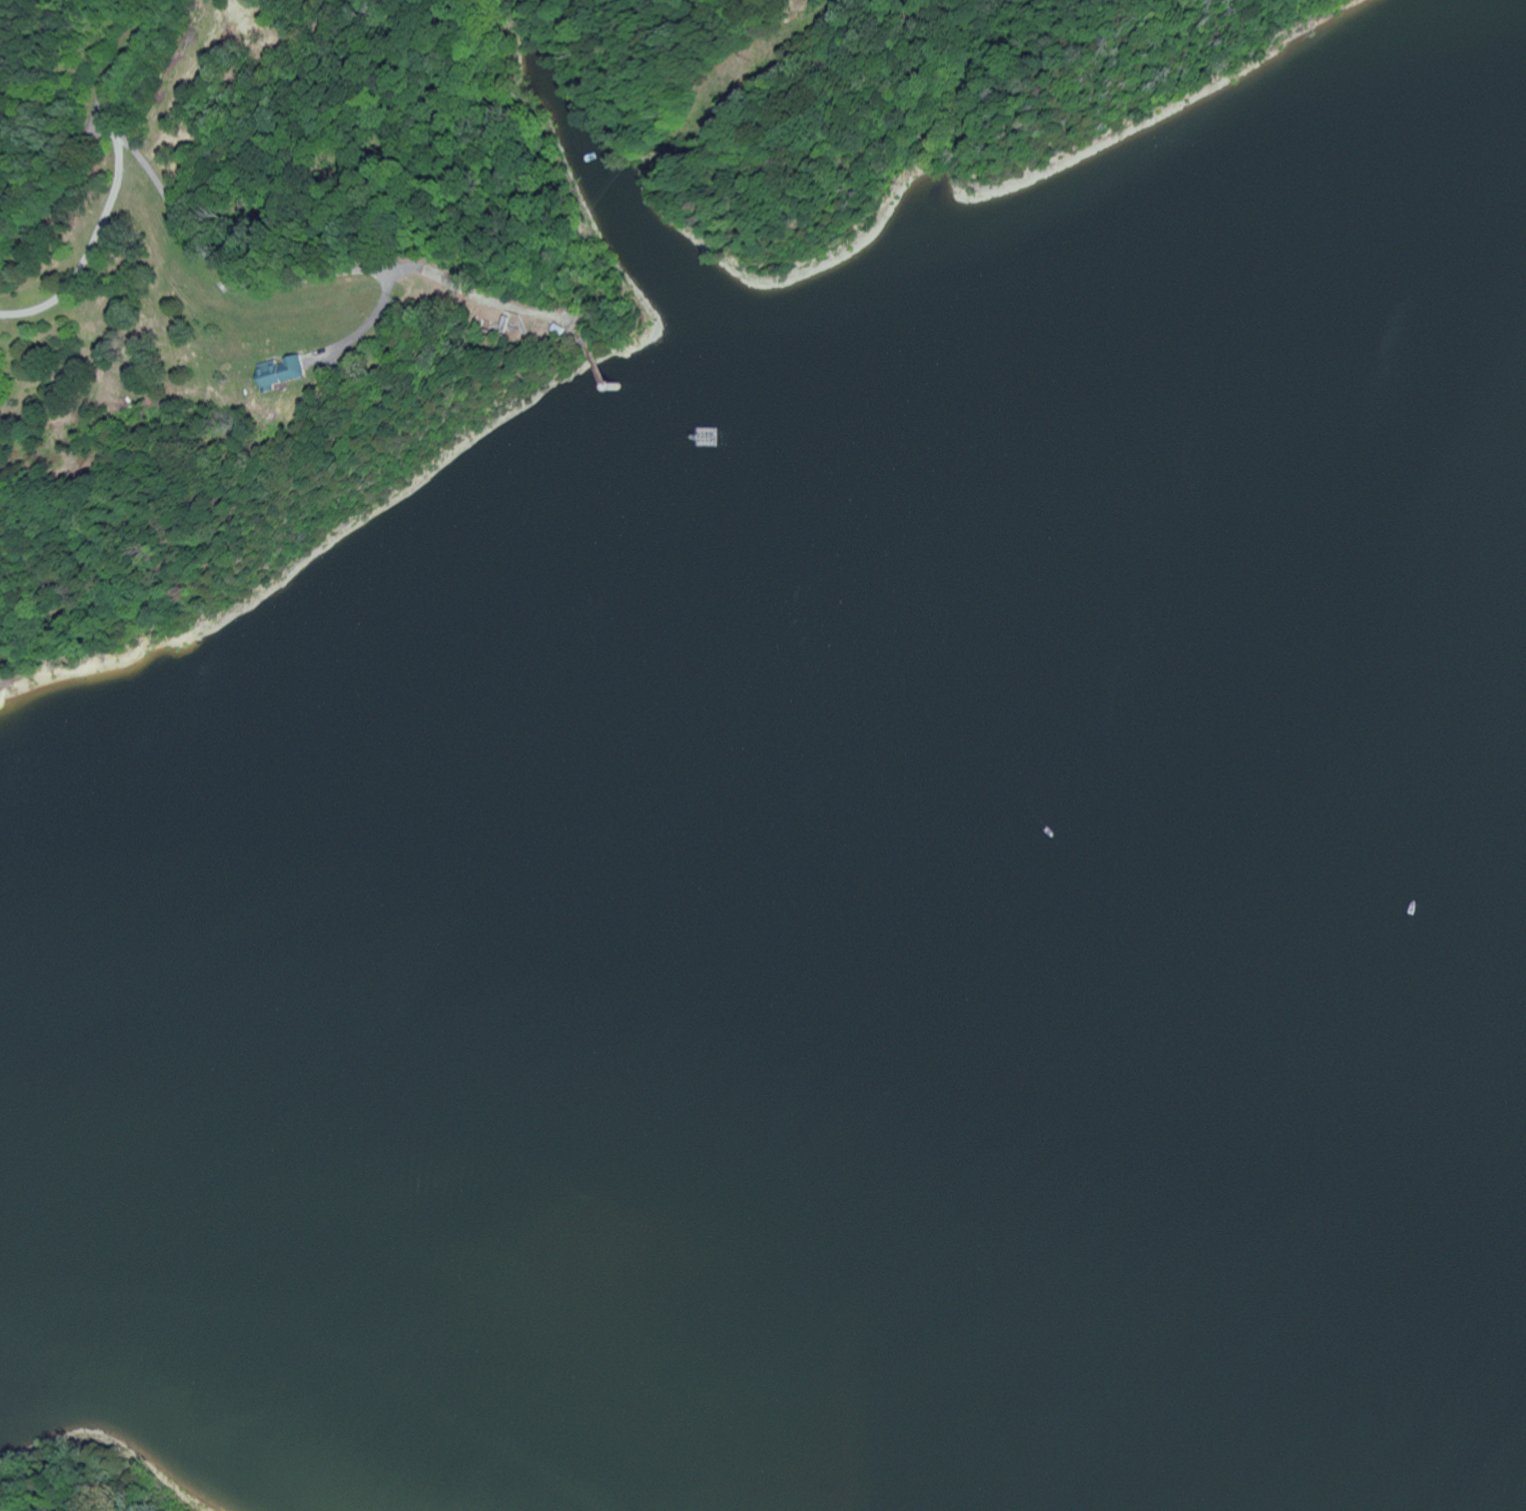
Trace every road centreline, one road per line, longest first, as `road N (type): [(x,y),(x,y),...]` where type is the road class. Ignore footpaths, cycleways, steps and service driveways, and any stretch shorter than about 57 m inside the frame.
road 1 (residential): [(386,273),(344,271),(274,285),(243,277),(198,242),(115,125),(108,103),(113,79),(161,0)]

